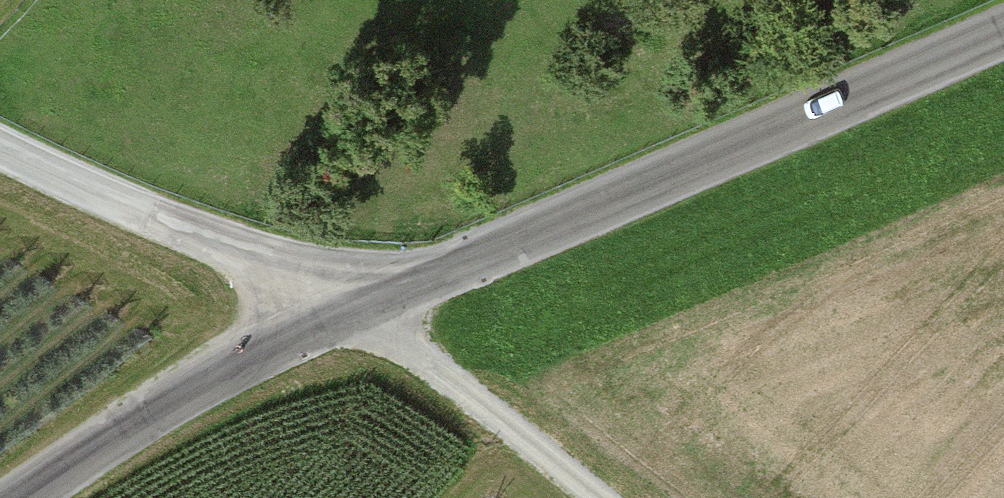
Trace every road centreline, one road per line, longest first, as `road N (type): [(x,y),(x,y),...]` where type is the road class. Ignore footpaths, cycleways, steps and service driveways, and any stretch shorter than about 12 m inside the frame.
road 1 (unclassified): [(339,296),(570,215),(1003,31)]
road 2 (unclassified): [(10,497),(339,296)]
road 3 (unclassified): [(339,296),(113,203),(0,143)]
road 4 (track): [(339,296),(450,362),(611,497)]

